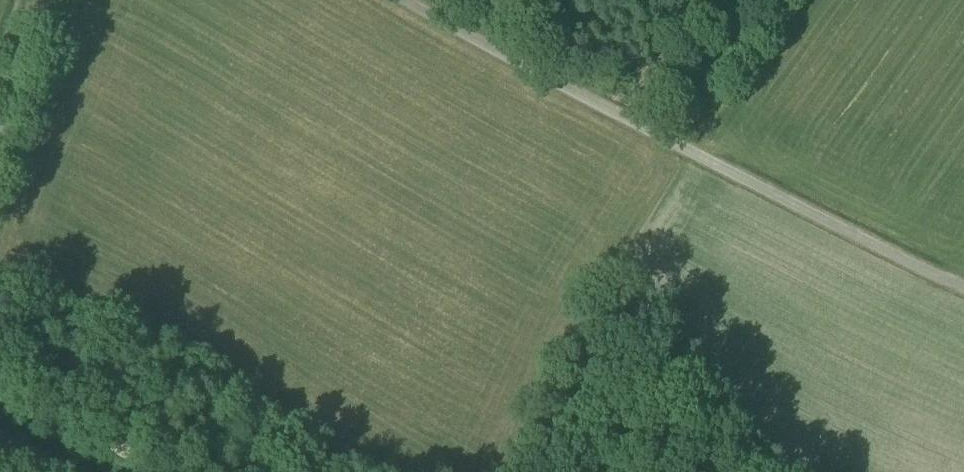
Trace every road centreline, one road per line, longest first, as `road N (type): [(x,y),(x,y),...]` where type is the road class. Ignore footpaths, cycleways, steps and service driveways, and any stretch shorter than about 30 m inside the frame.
road 1 (unclassified): [(963,304),(666,152),(396,0)]
road 2 (track): [(666,152),(777,0)]
road 3 (track): [(0,389),(140,471)]
road 4 (unclassified): [(0,145),(52,0)]

